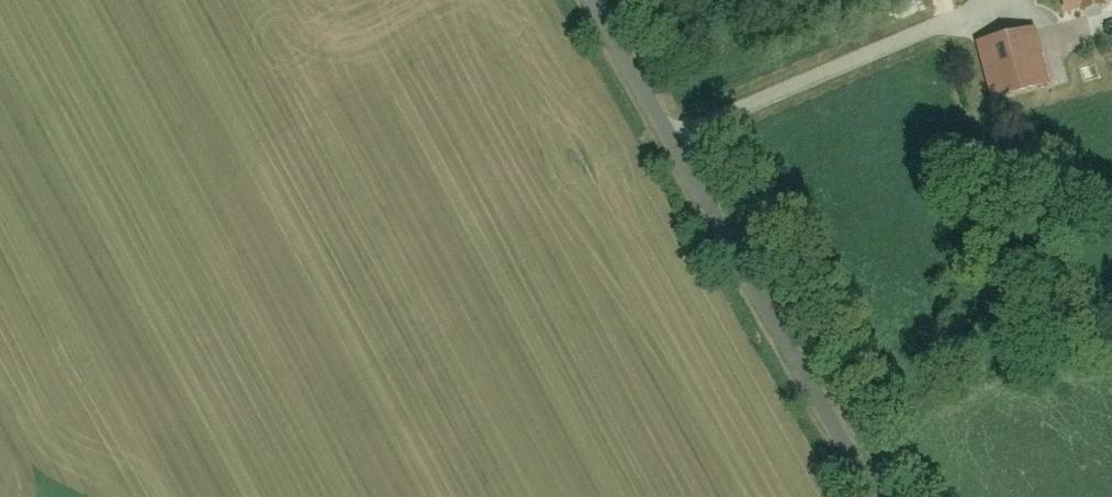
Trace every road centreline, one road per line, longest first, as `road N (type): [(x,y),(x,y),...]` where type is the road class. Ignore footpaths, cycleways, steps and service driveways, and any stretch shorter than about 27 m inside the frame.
road 1 (residential): [(871,496),(589,0)]

